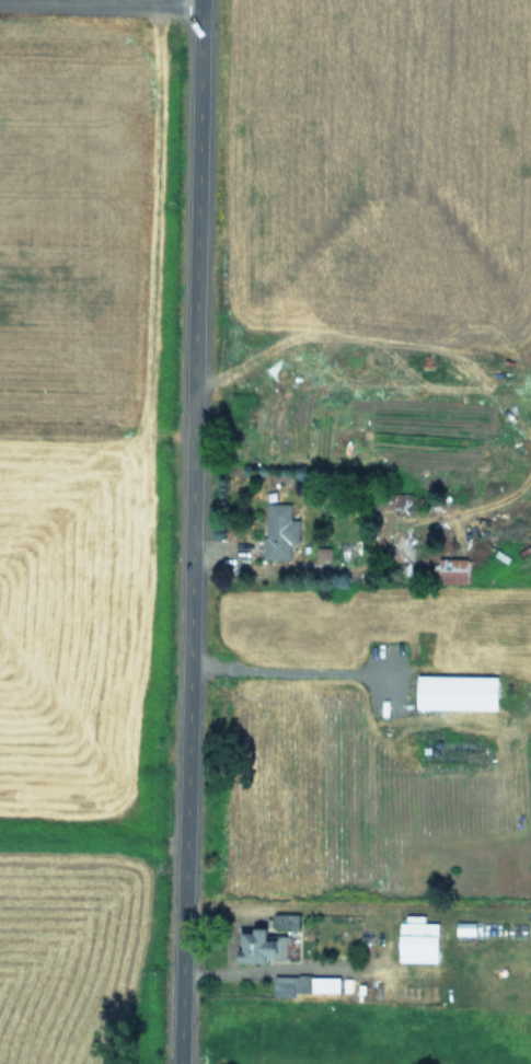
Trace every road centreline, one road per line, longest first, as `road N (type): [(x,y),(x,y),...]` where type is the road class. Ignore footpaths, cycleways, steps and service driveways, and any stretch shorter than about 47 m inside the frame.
road 1 (tertiary): [(173,1063),(196,0)]

